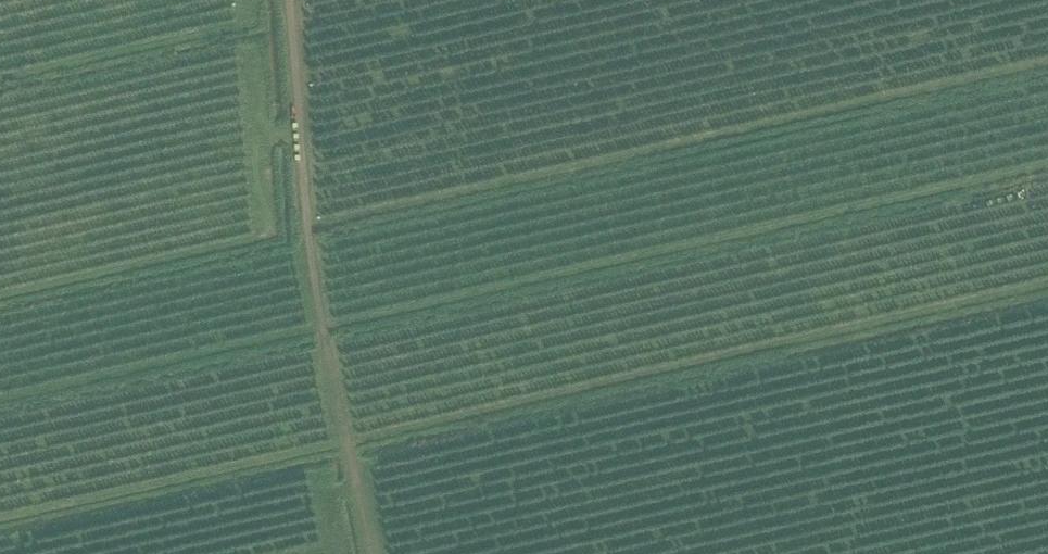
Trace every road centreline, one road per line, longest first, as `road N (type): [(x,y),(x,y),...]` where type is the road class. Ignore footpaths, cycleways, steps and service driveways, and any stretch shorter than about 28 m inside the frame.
road 1 (track): [(278,0),(300,183),(369,553)]

